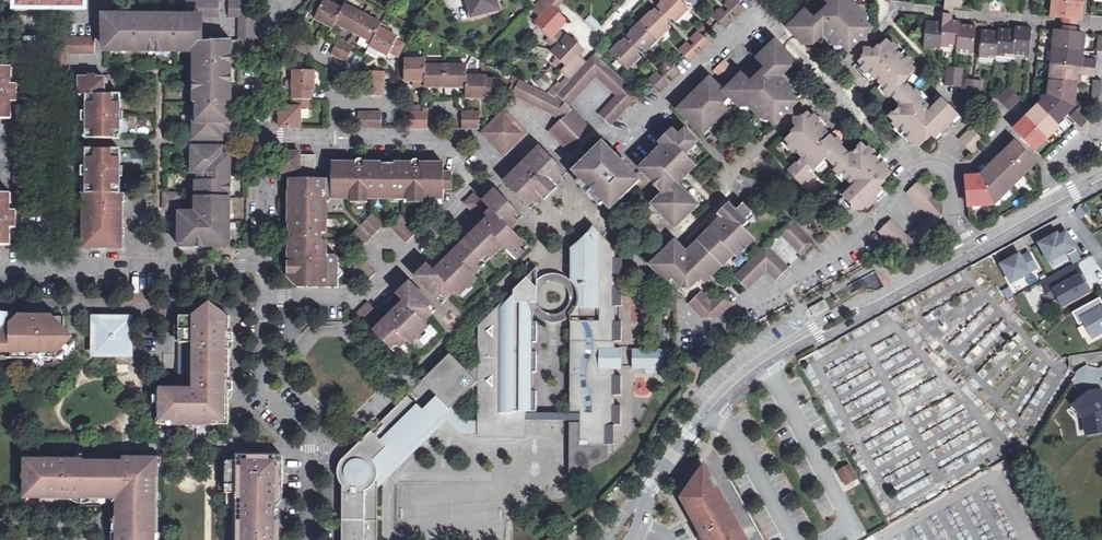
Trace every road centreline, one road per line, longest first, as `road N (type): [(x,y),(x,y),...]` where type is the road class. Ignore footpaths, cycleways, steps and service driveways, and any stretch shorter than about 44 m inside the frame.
road 1 (residential): [(266,137),(437,139),(485,179),(363,293),(264,296)]
road 2 (tertiary): [(967,253),(732,387),(647,494),(636,539)]
road 3 (residential): [(953,168),(928,163),(917,170),(855,242),(727,319),(707,326),(680,301)]
road 4 (residential): [(44,269),(41,57),(54,27),(91,20),(102,0)]
road 5 (residential): [(774,0),(622,138),(581,106),(593,88)]
road 6 (residential): [(264,296),(262,389),(311,435),(310,539)]
road 7 (residential): [(44,269),(264,265)]
road 8 (residential): [(266,137),(269,19),(287,1)]
road 9 (residential): [(264,265),(266,137)]

